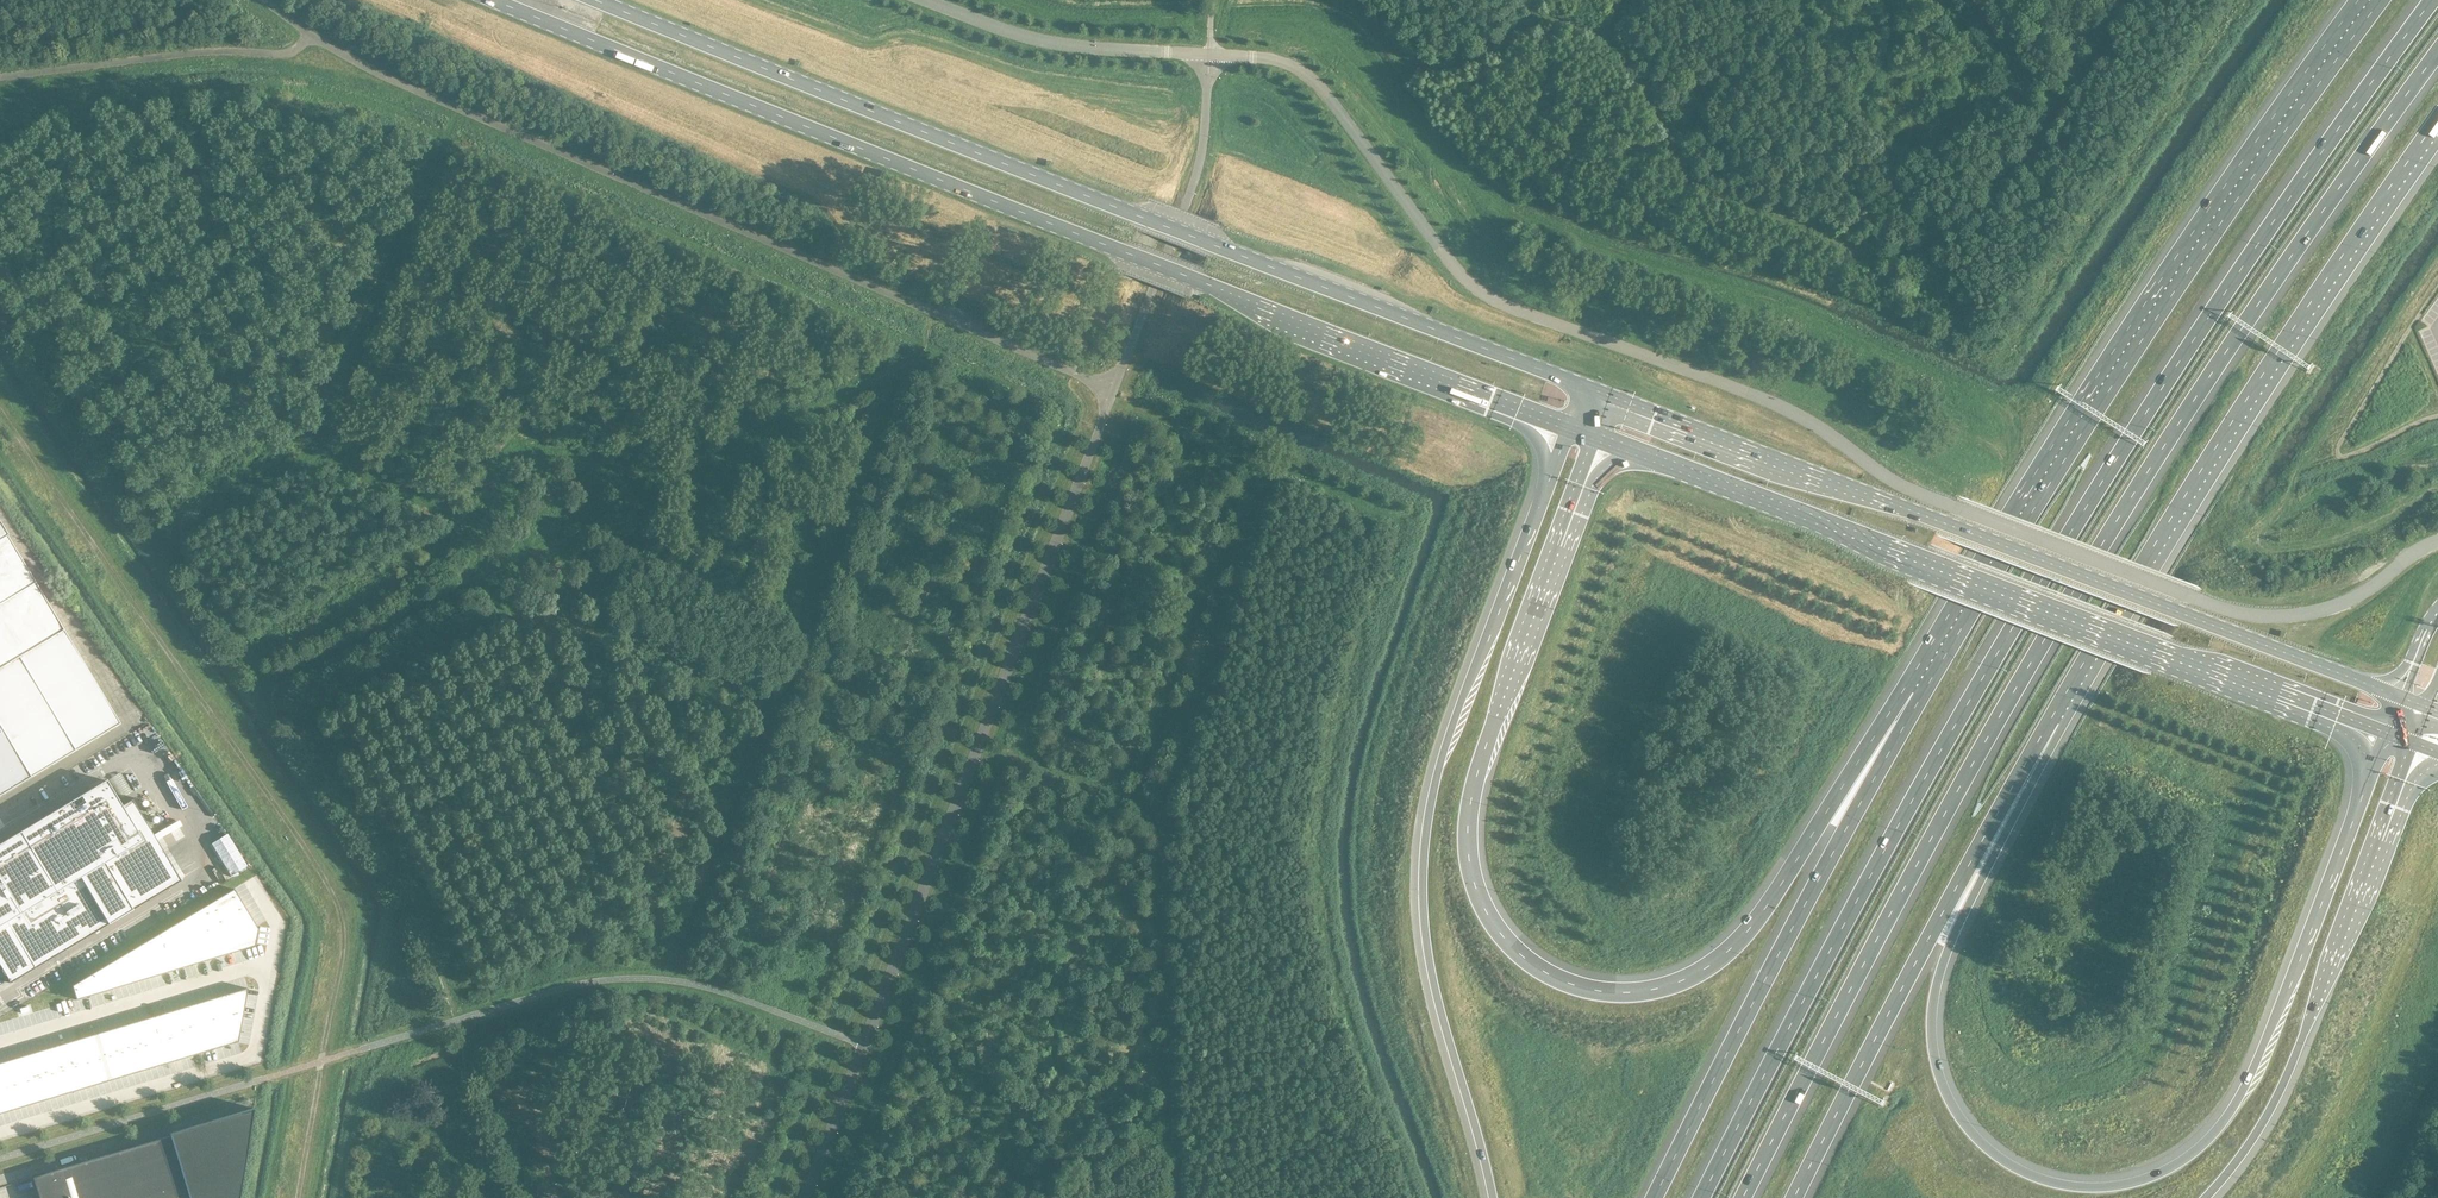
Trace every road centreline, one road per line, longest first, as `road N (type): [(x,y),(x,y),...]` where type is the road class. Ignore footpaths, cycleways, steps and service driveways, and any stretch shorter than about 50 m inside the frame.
road 1 (unclassified): [(2187,594),(1895,480),(1804,416),(1498,304),(1458,275),(1324,90),(1279,60),(1057,41),(926,0)]
road 2 (motorway): [(2430,0),(2296,186),(2039,577),(1700,1197)]
road 3 (motorway): [(1743,1197),(2073,592),(2253,311),(2437,49)]
road 4 (motorway): [(2386,733),(2227,1118),(2160,1174),(2118,1185),(2068,1186),(2024,1172),(1974,1135),(1947,1095),(1932,1037),(1943,959),(2048,721)]
road 5 (trunk): [(507,0),(1570,423)]
road 6 (motorway): [(1919,699),(1822,818),(1764,912),(1716,962),(1675,983),(1604,993),(1527,957),(1475,891),(1469,809),(1487,741),(1603,435)]
road 7 (trunk): [(1601,392),(610,0)]
road 8 (track): [(297,1197),(341,916),(0,409)]
road 9 (trunk): [(2404,698),(1601,392)]
road 10 (trunk): [(1603,435),(2386,733)]
road 11 (motorway): [(2369,0),(2227,195),(2067,440),(1919,699)]
road 12 (motorway): [(1570,423),(1443,752),(1426,834),(1429,959),(1493,1197)]
road 13 (motorway): [(2048,721),(2311,299),(2437,121)]
road 14 (motorway): [(1919,699),(1654,1197)]
road 15 (motorway): [(1794,1197),(2048,721)]
road 16 (motorway): [(2203,1197),(2259,1130),(2288,1072),(2414,743)]
road 17 (unclassified): [(2187,594),(2266,616),(2314,610),(2358,595),(2437,539)]

